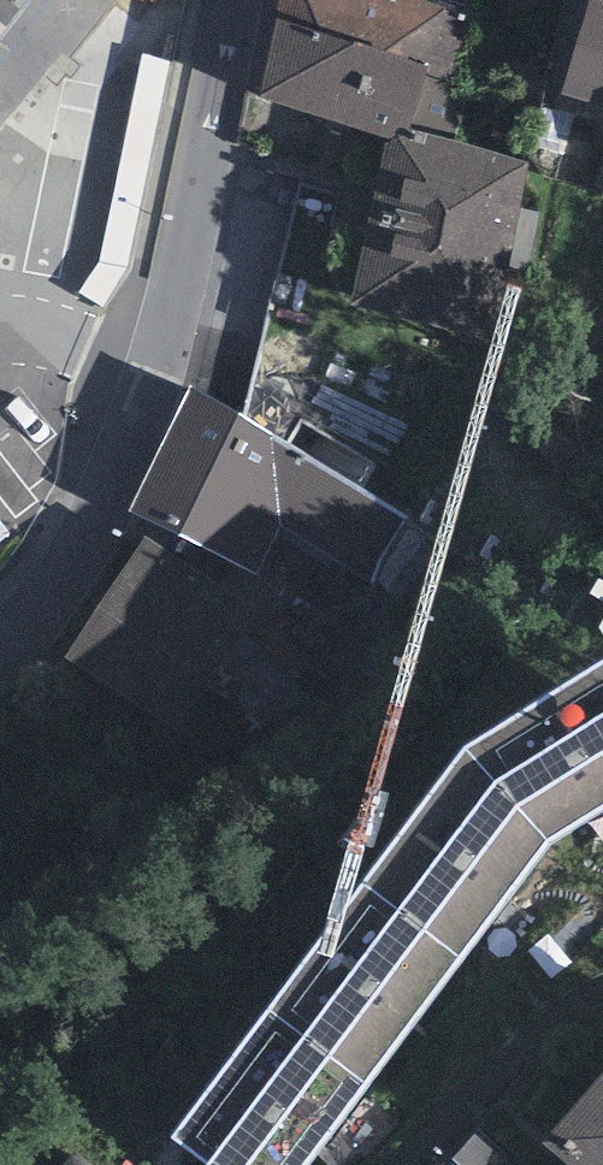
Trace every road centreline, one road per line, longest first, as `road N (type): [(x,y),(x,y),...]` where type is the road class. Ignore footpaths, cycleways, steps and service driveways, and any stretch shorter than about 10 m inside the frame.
road 1 (residential): [(238,0),(171,341),(125,461),(78,547),(46,603),(0,650)]

